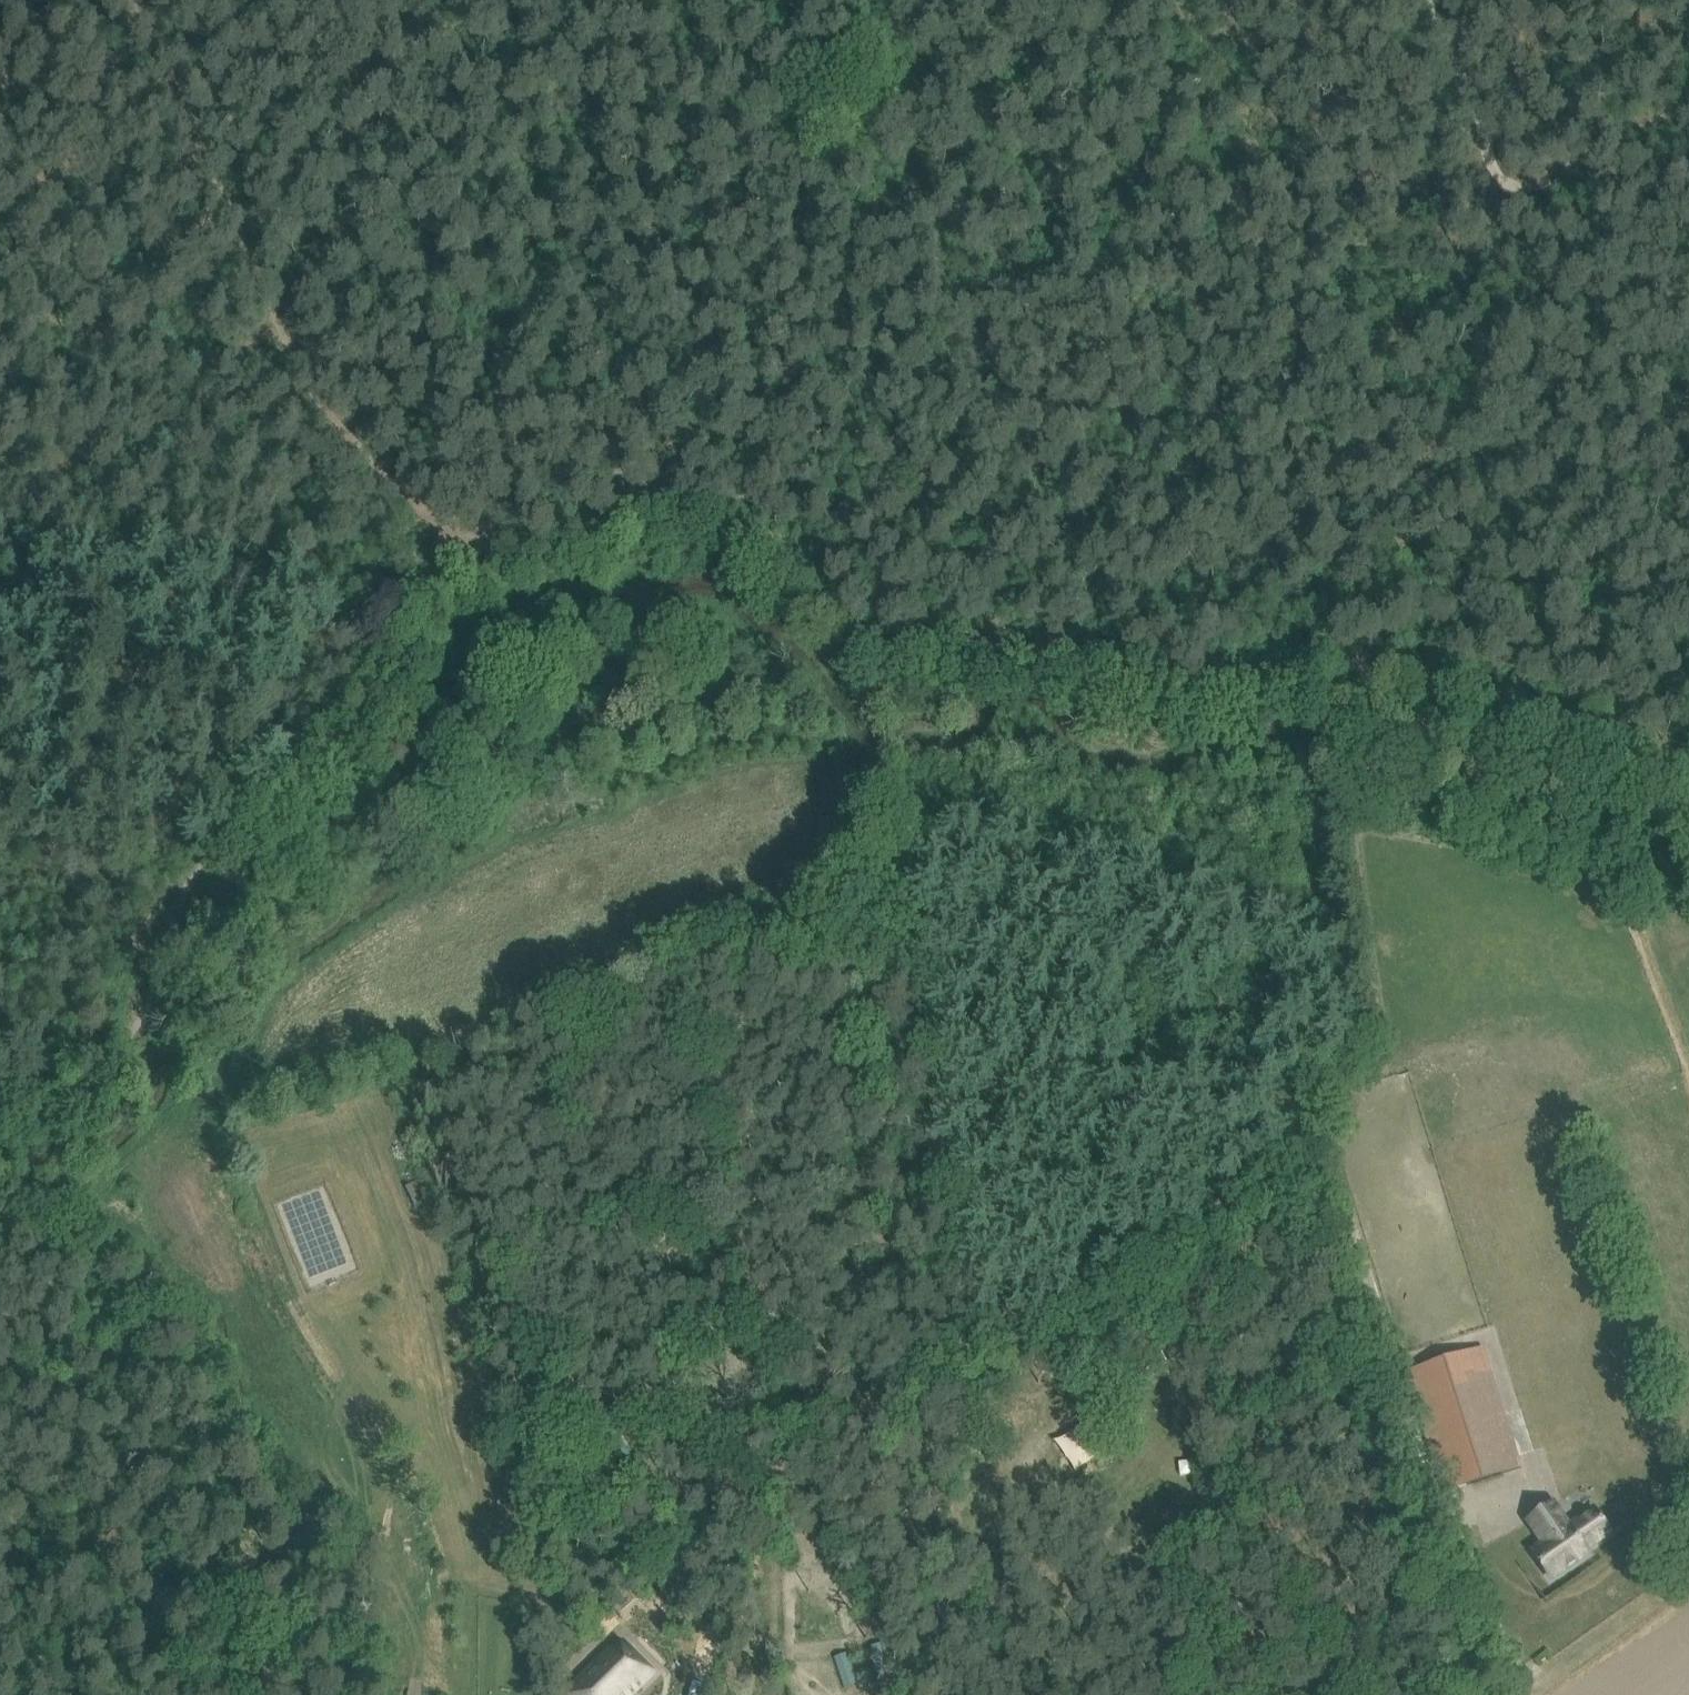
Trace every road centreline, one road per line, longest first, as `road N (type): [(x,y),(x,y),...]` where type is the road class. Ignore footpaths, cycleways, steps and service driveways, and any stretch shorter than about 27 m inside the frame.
road 1 (track): [(1688,102),(1666,109),(1620,154),(1570,183),(1503,194),(1476,142),(1430,0)]
road 2 (track): [(1526,1694),(1688,1582)]

